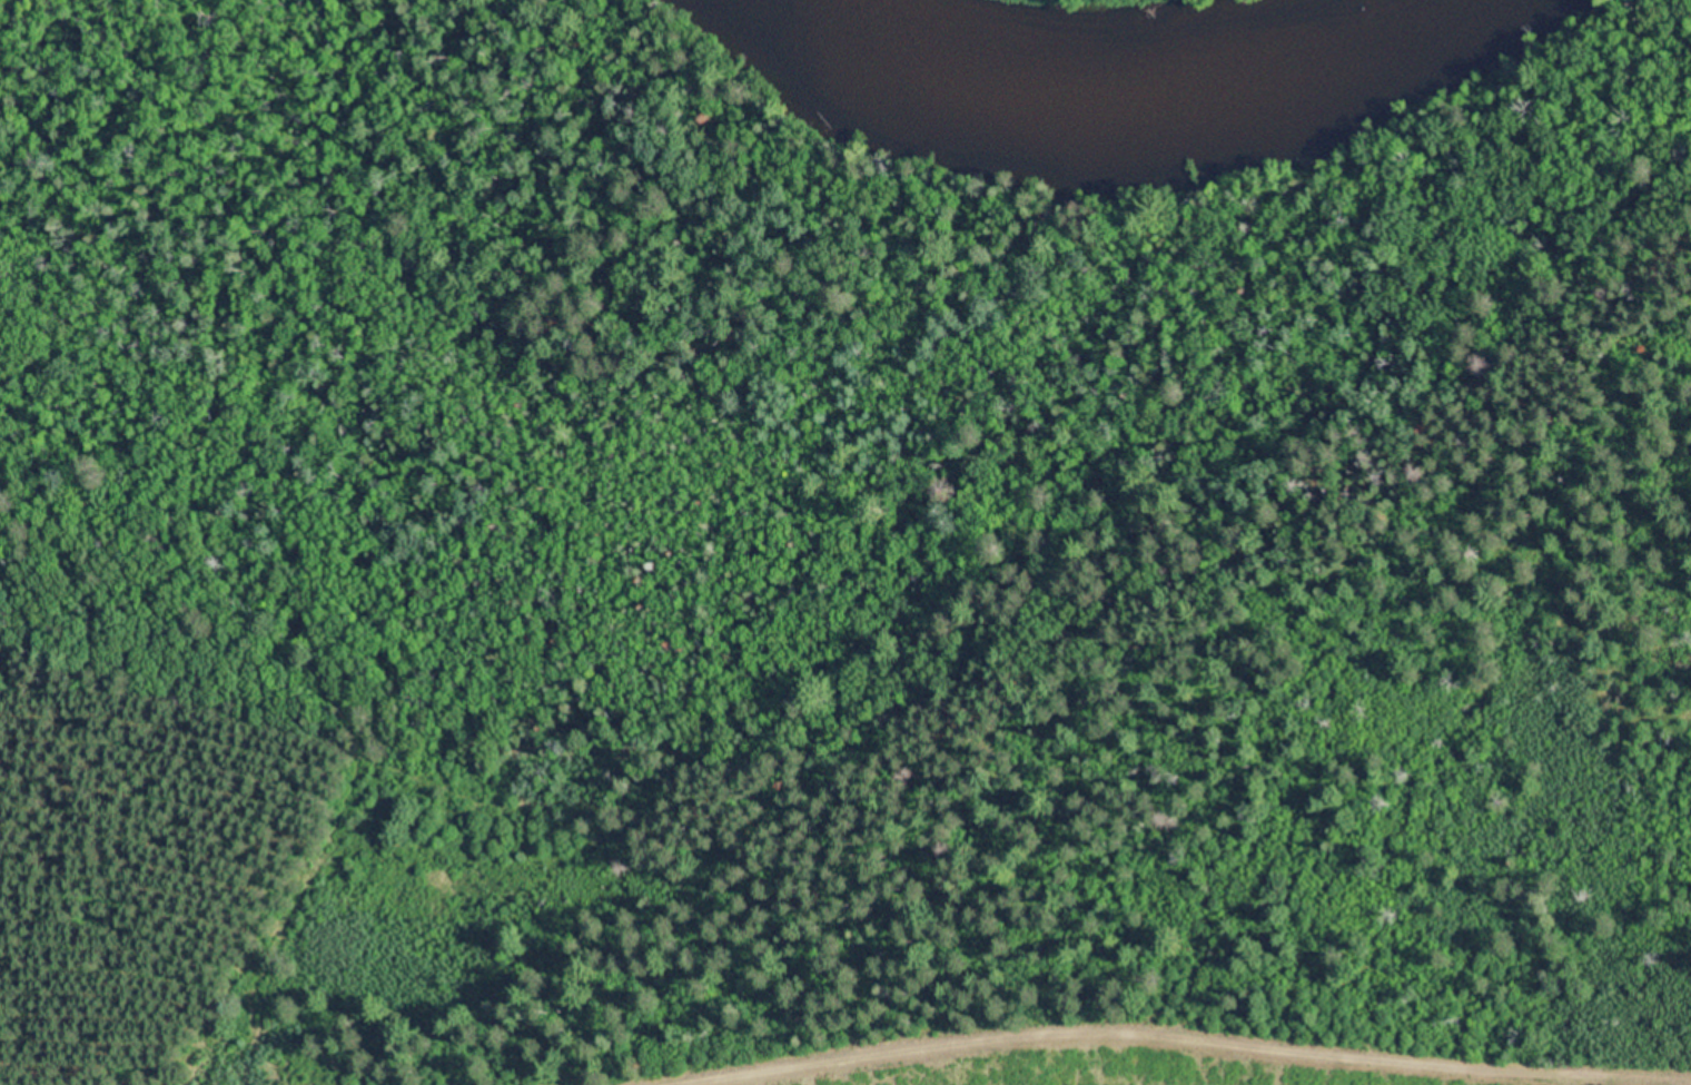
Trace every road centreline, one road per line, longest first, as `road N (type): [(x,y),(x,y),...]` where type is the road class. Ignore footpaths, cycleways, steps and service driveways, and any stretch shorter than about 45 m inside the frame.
road 1 (track): [(681,1084),(931,1049),(1106,1036),(1690,1083)]

